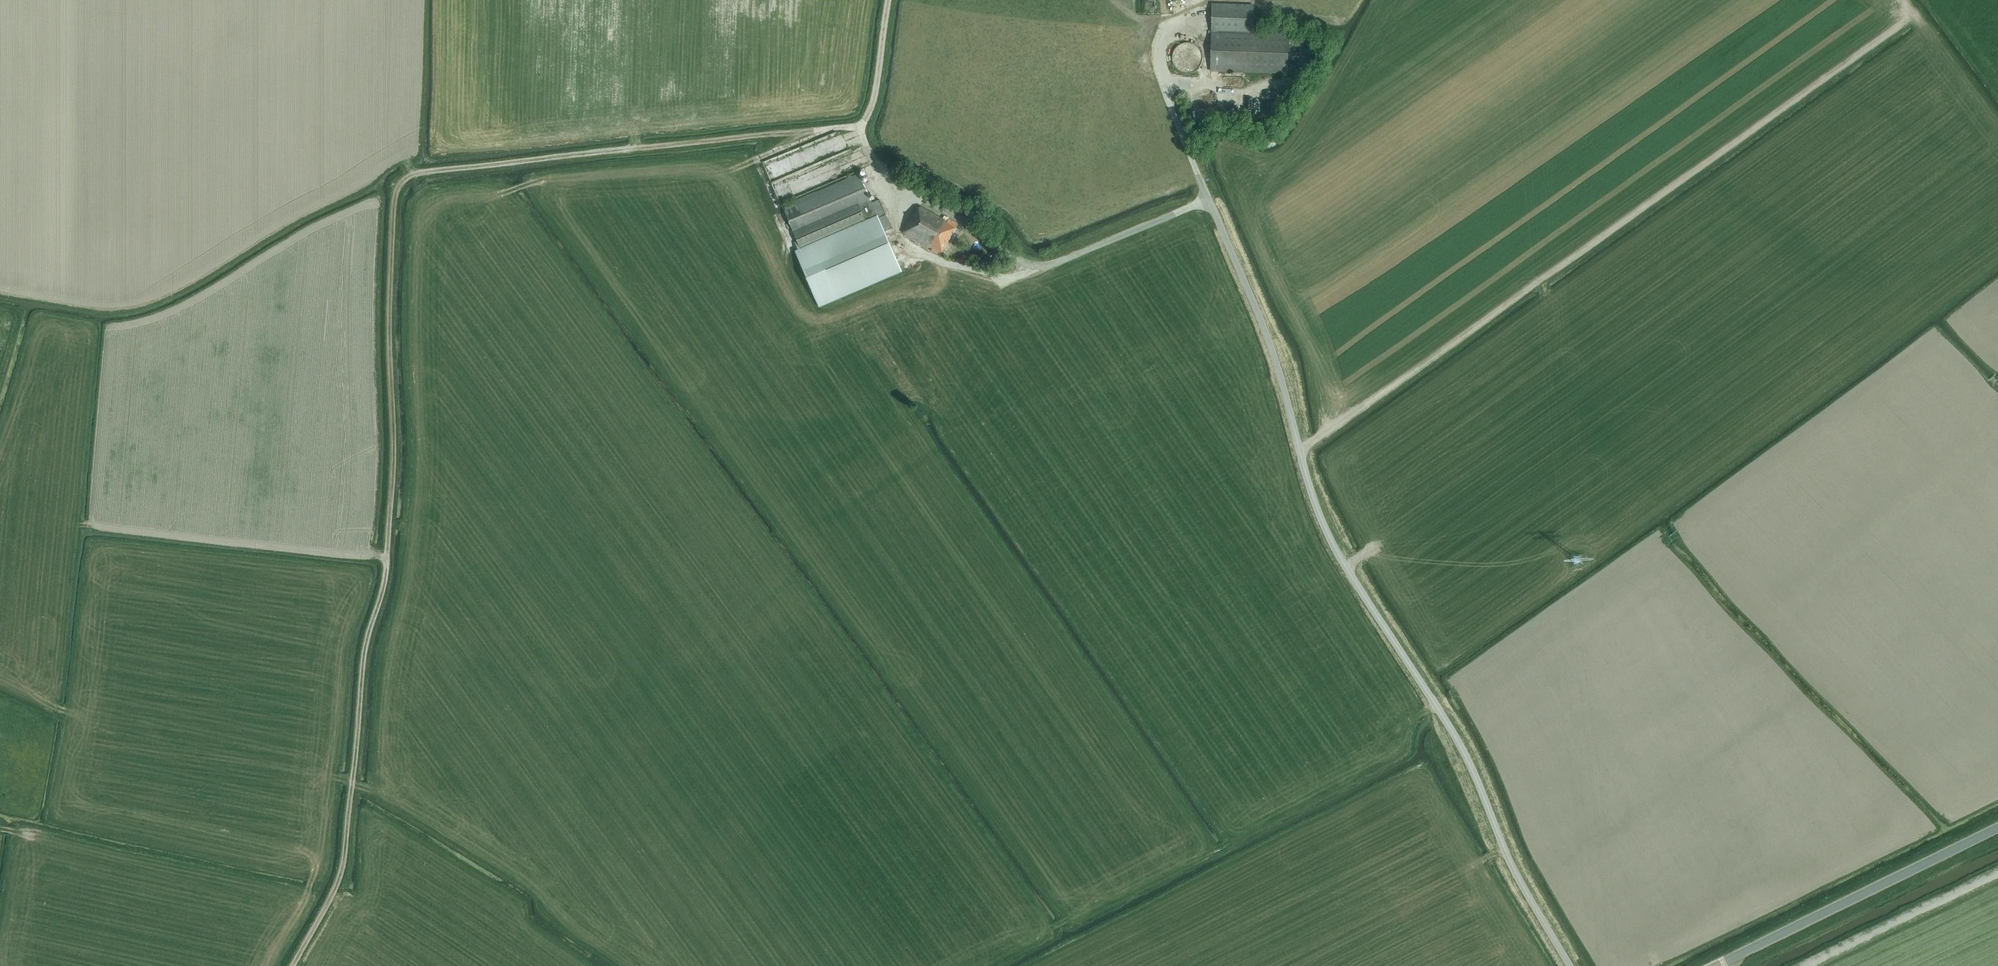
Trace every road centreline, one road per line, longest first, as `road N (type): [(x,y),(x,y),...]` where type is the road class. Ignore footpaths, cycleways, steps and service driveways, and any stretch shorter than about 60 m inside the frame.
road 1 (track): [(293,965),(341,875),(364,654),(385,580),(399,185),(424,172),(858,125)]
road 2 (unclassified): [(1570,965),(1510,863),(1463,751),(1330,539),(1265,331),(1200,180)]
road 3 (tertiary): [(1716,965),(1997,828)]
road 4 (track): [(858,125),(877,86),(888,0)]

